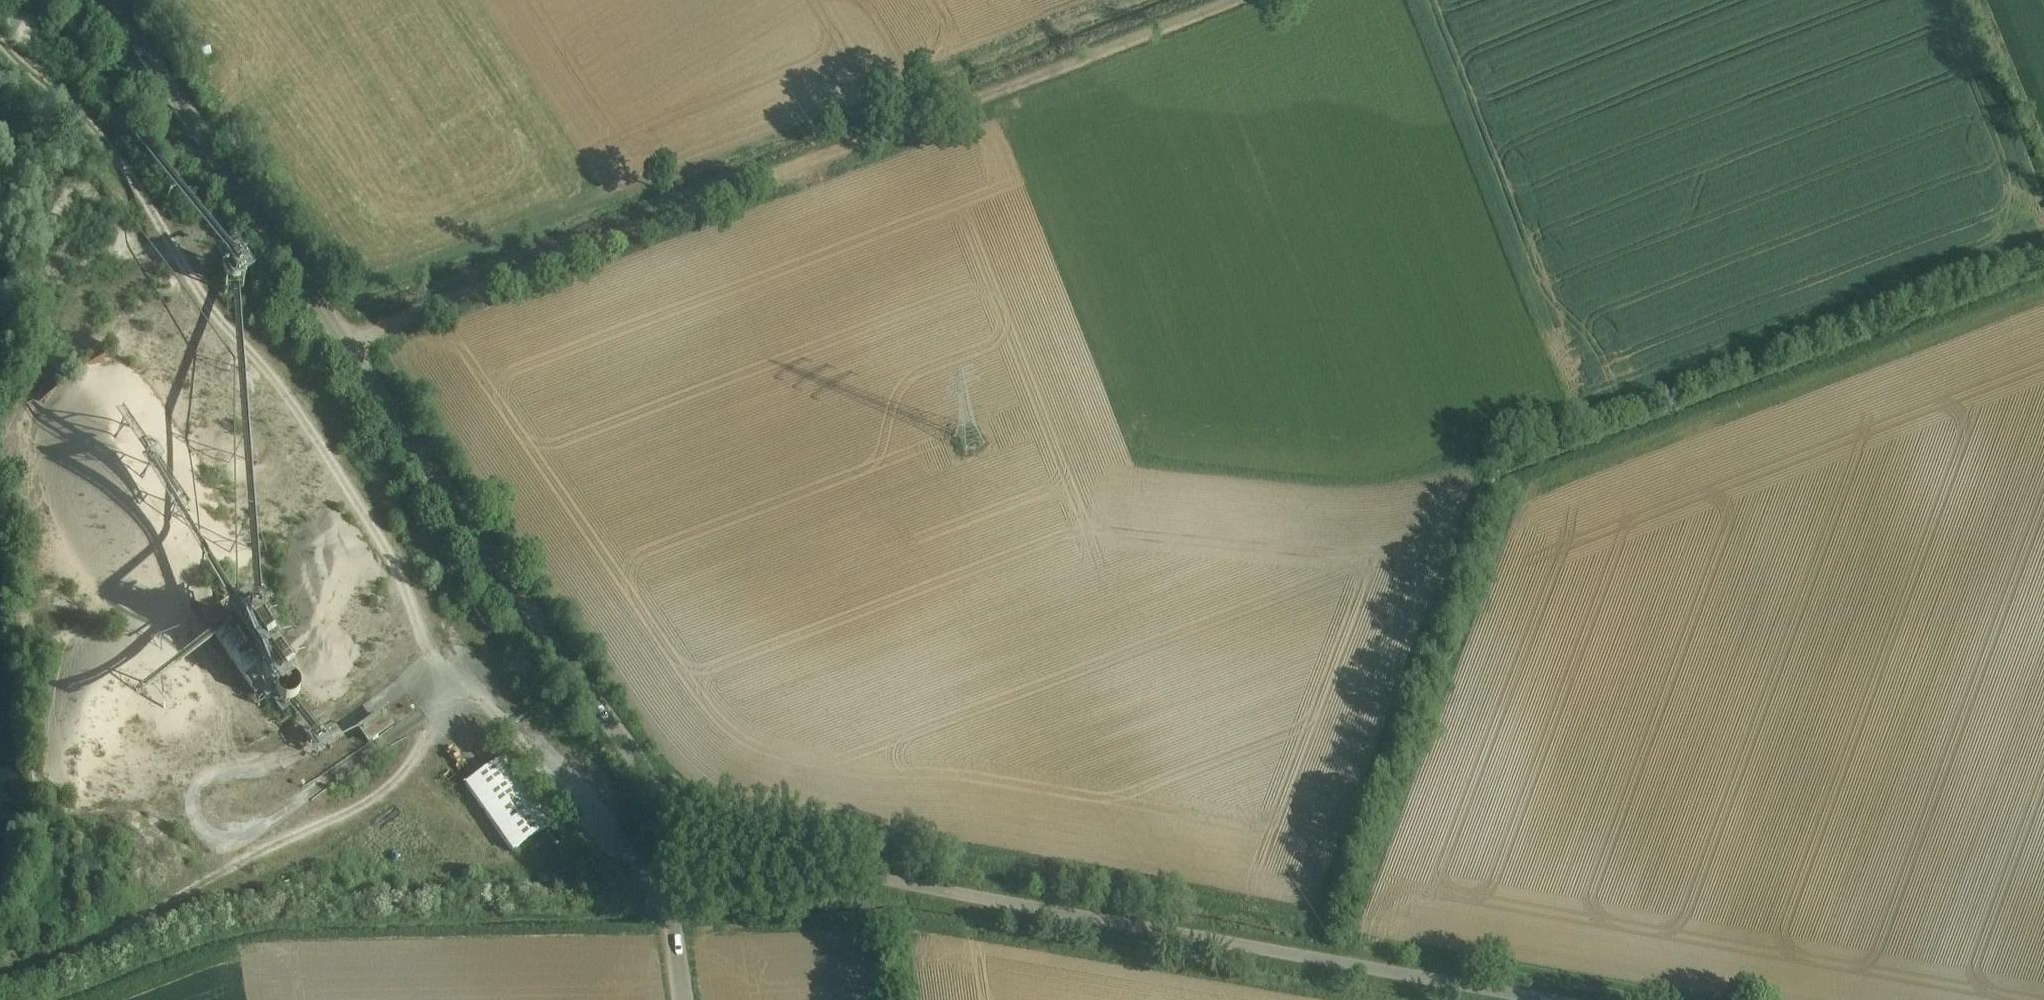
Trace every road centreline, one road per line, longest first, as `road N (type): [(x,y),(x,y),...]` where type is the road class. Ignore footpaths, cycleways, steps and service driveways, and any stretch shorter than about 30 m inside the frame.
road 1 (unclassified): [(104,0),(684,829)]
road 2 (track): [(341,339),(1230,0)]
road 3 (unclassified): [(684,829),(1054,911),(1564,999)]
road 4 (unclassified): [(683,999),(671,909),(684,829)]

